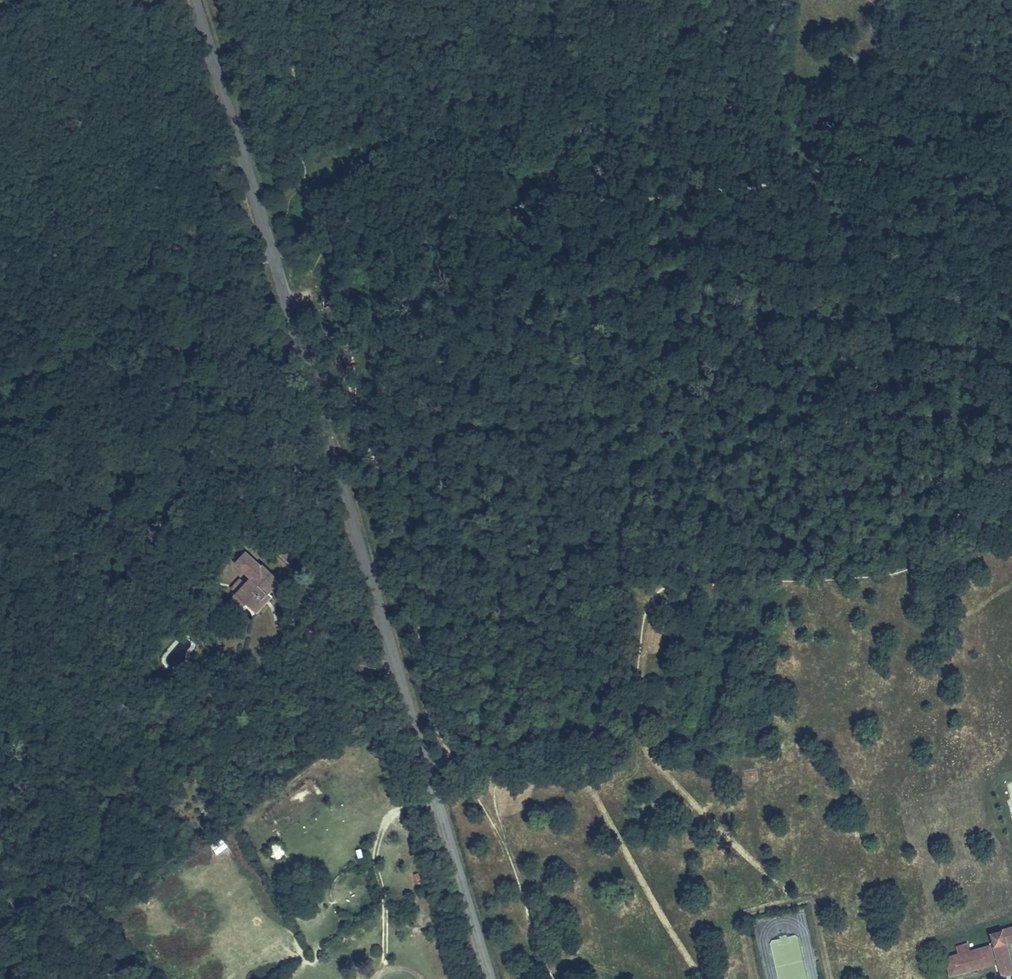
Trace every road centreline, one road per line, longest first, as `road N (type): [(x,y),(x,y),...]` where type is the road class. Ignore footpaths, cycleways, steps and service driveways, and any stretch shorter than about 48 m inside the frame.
road 1 (tertiary): [(196,0),(491,978)]

